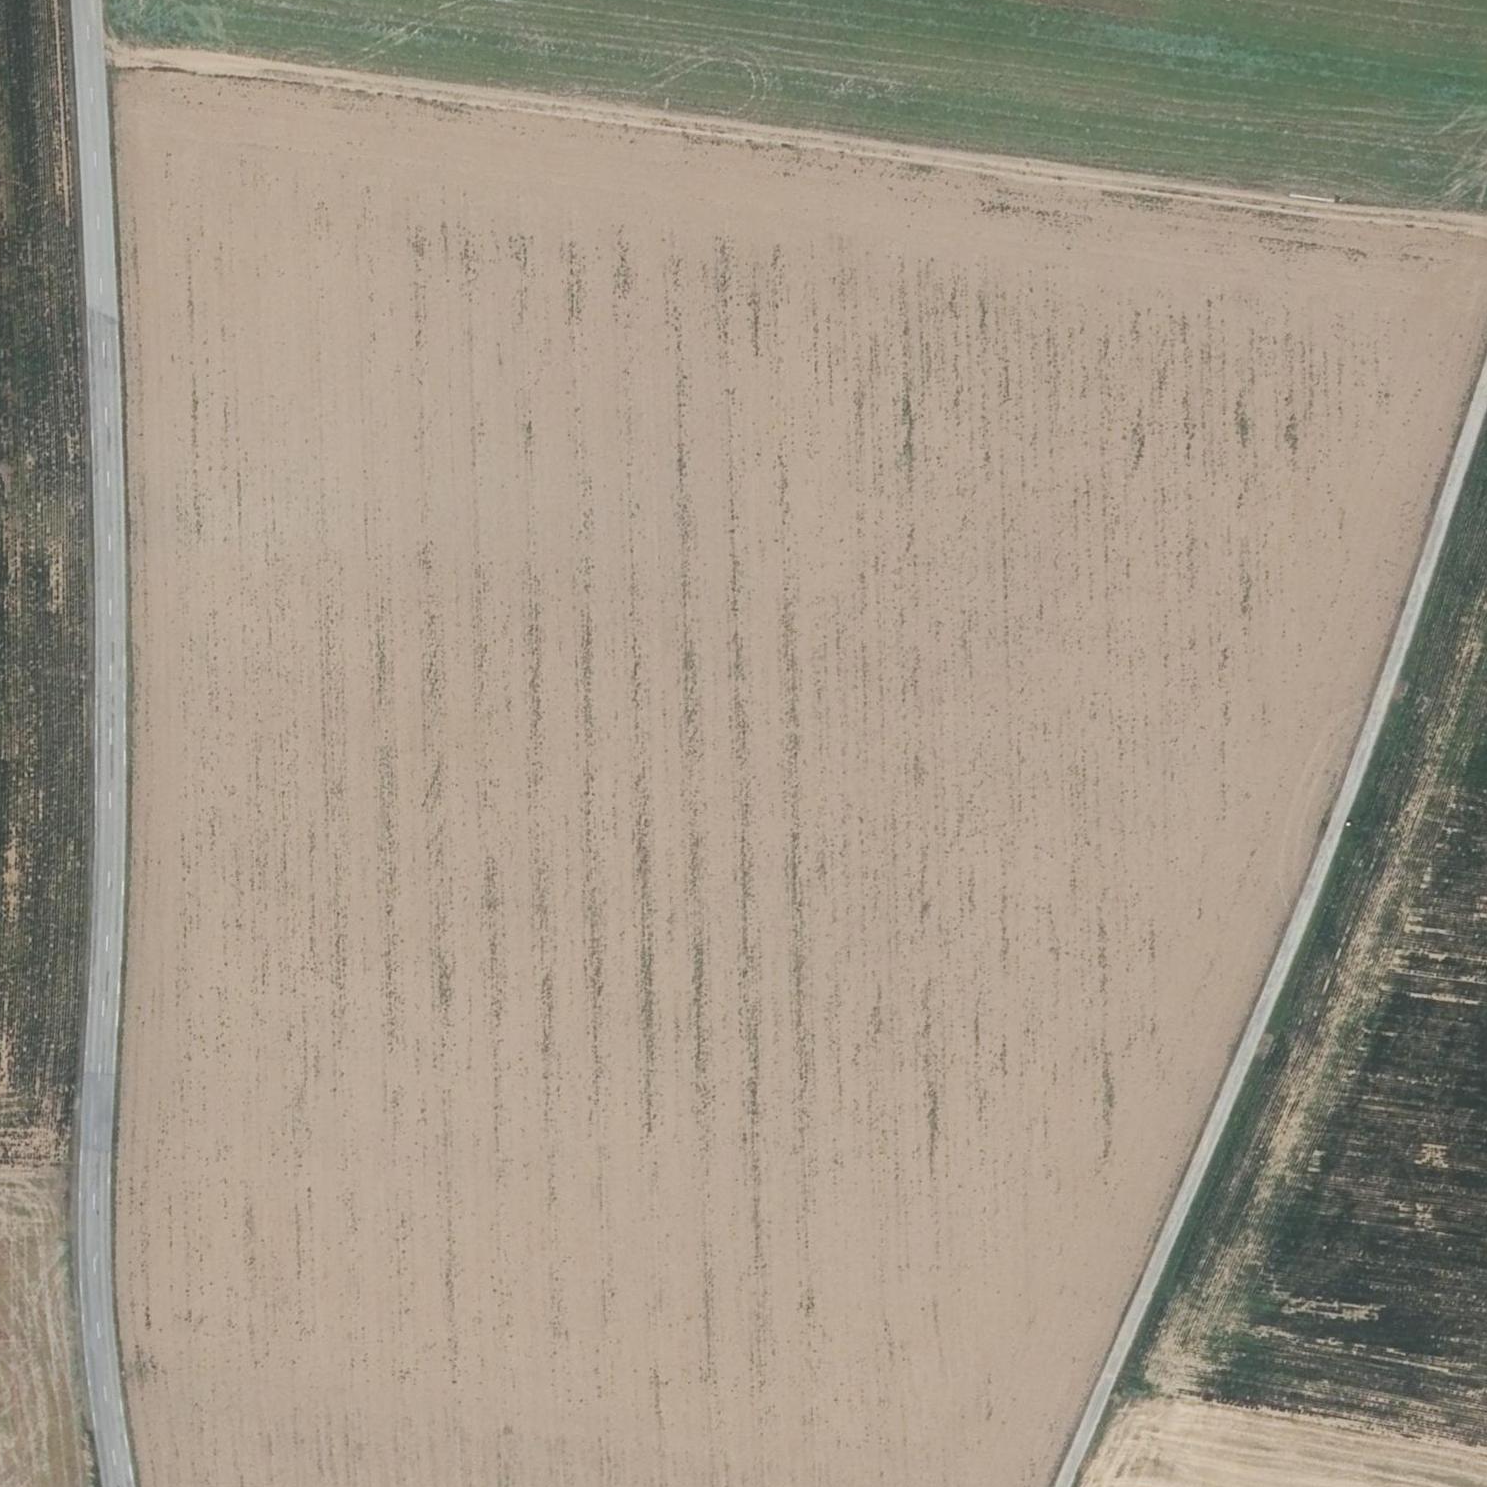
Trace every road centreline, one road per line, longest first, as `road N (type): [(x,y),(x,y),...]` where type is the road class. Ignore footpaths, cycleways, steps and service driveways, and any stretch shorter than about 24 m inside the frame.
road 1 (tertiary): [(85,0),(114,732),(94,1261),(120,1486)]
road 2 (track): [(1486,382),(1339,825),(1060,1486)]

